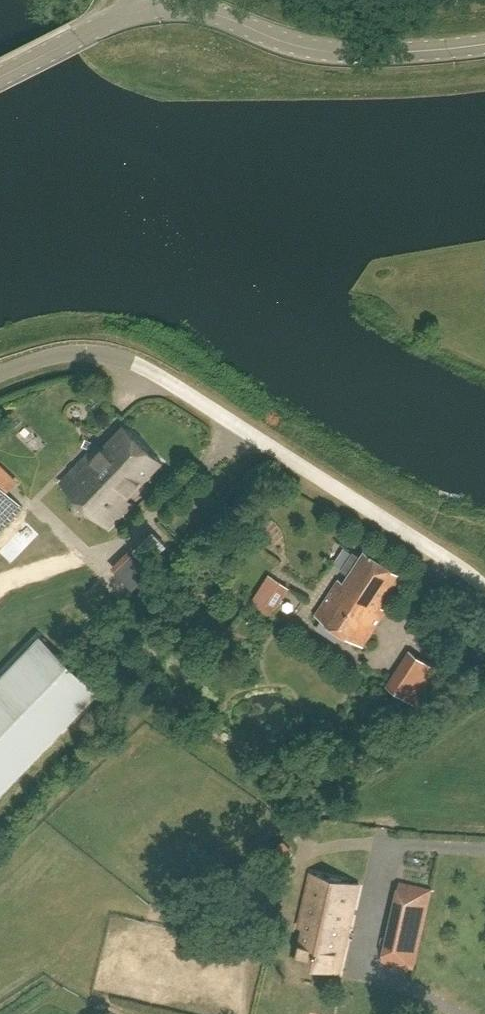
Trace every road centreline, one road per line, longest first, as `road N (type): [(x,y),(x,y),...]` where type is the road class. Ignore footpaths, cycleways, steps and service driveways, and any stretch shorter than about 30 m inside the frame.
road 1 (unclassified): [(484,589),(124,357),(86,351),(0,372)]
road 2 (tertiary): [(159,6),(201,8),(288,43),(346,53),(484,44)]
road 3 (tertiary): [(0,72),(115,16),(159,6)]

